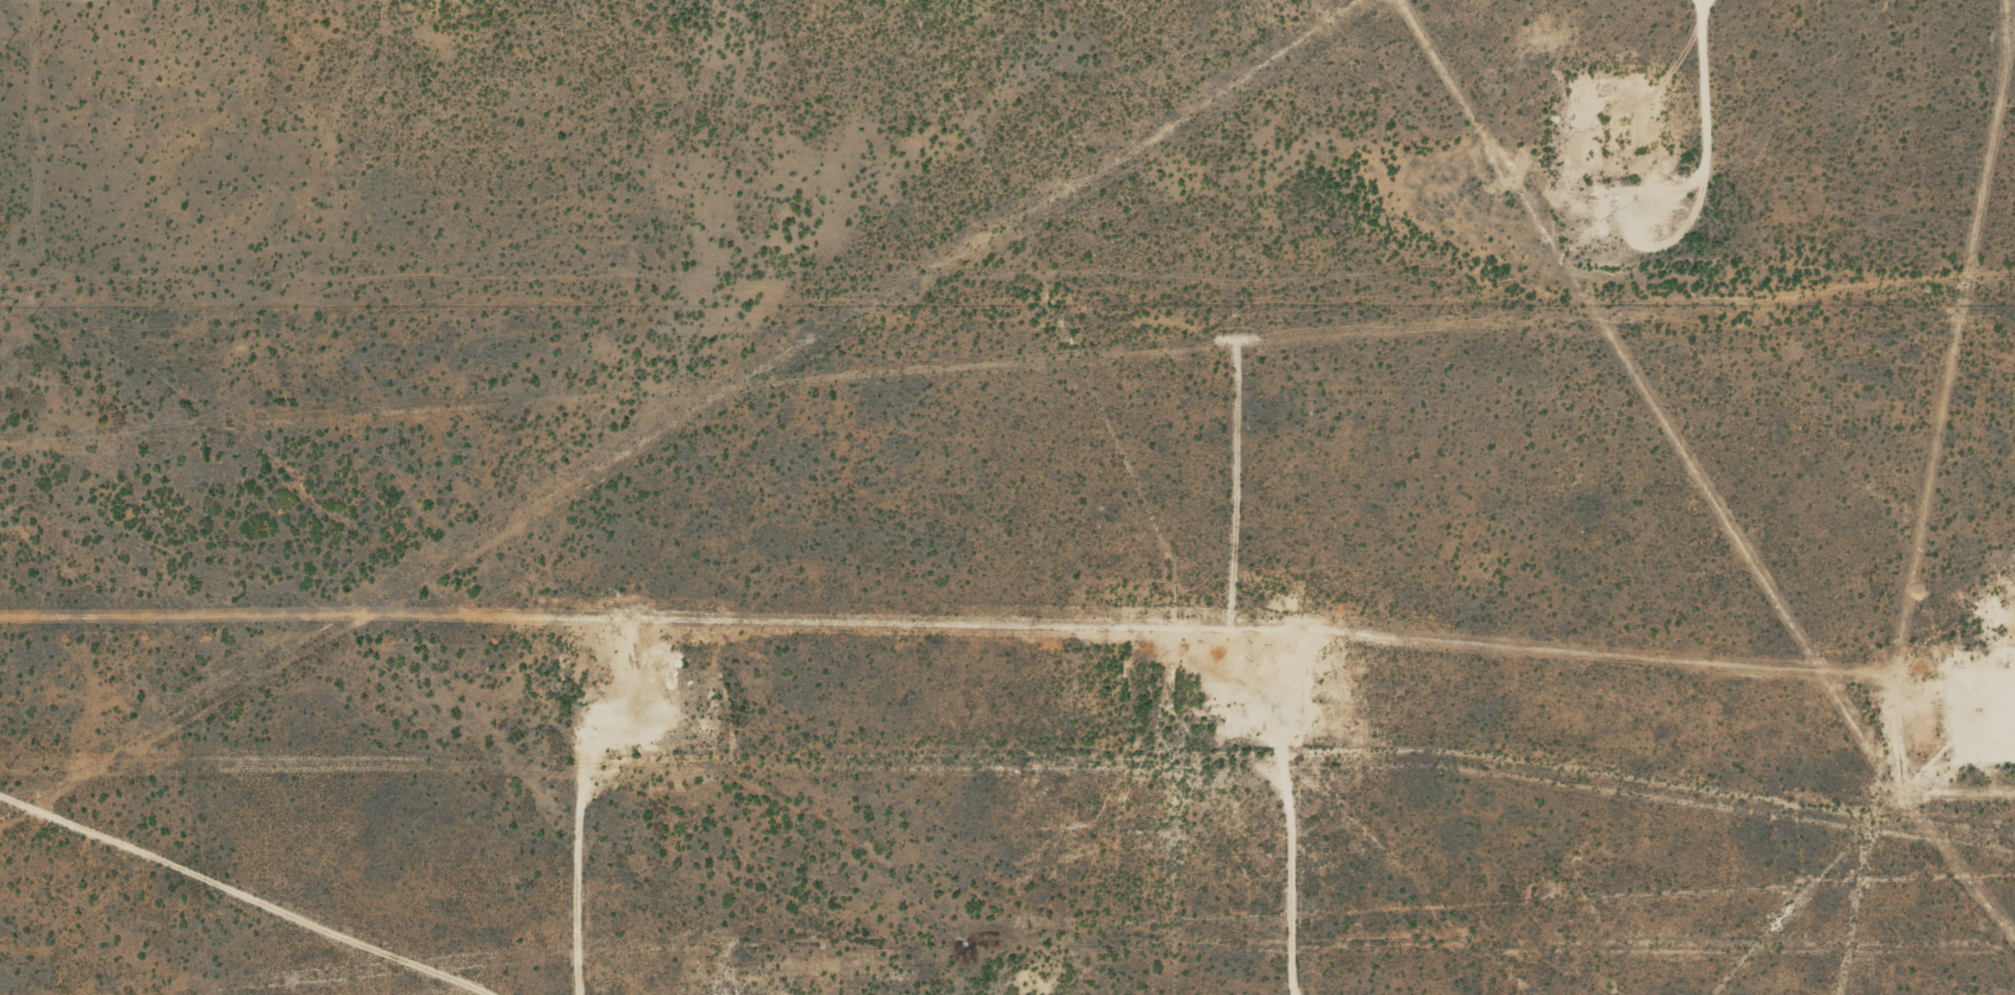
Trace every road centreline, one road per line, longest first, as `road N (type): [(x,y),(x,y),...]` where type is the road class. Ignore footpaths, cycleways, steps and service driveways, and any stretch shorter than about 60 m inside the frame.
road 1 (track): [(0,810),(433,994)]

